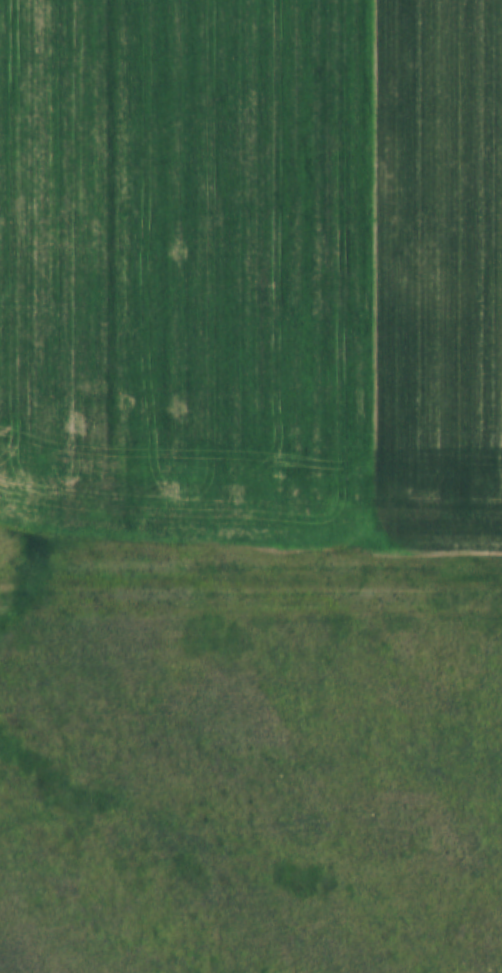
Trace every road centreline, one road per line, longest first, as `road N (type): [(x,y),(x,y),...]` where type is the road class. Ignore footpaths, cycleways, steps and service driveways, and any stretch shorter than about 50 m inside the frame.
road 1 (track): [(0,580),(501,582)]

